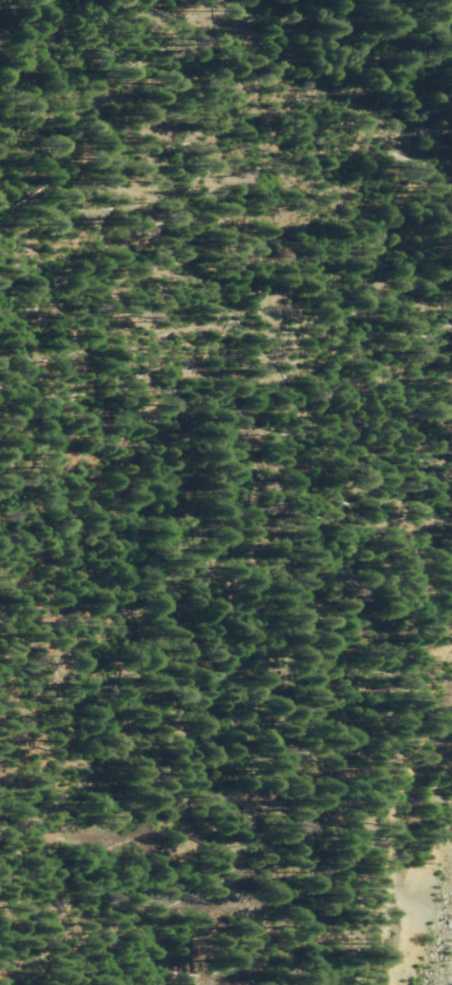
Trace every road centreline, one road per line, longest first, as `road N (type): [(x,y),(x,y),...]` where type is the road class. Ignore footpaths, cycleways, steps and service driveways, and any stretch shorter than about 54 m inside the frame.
road 1 (track): [(373,984),(378,894),(451,686)]

